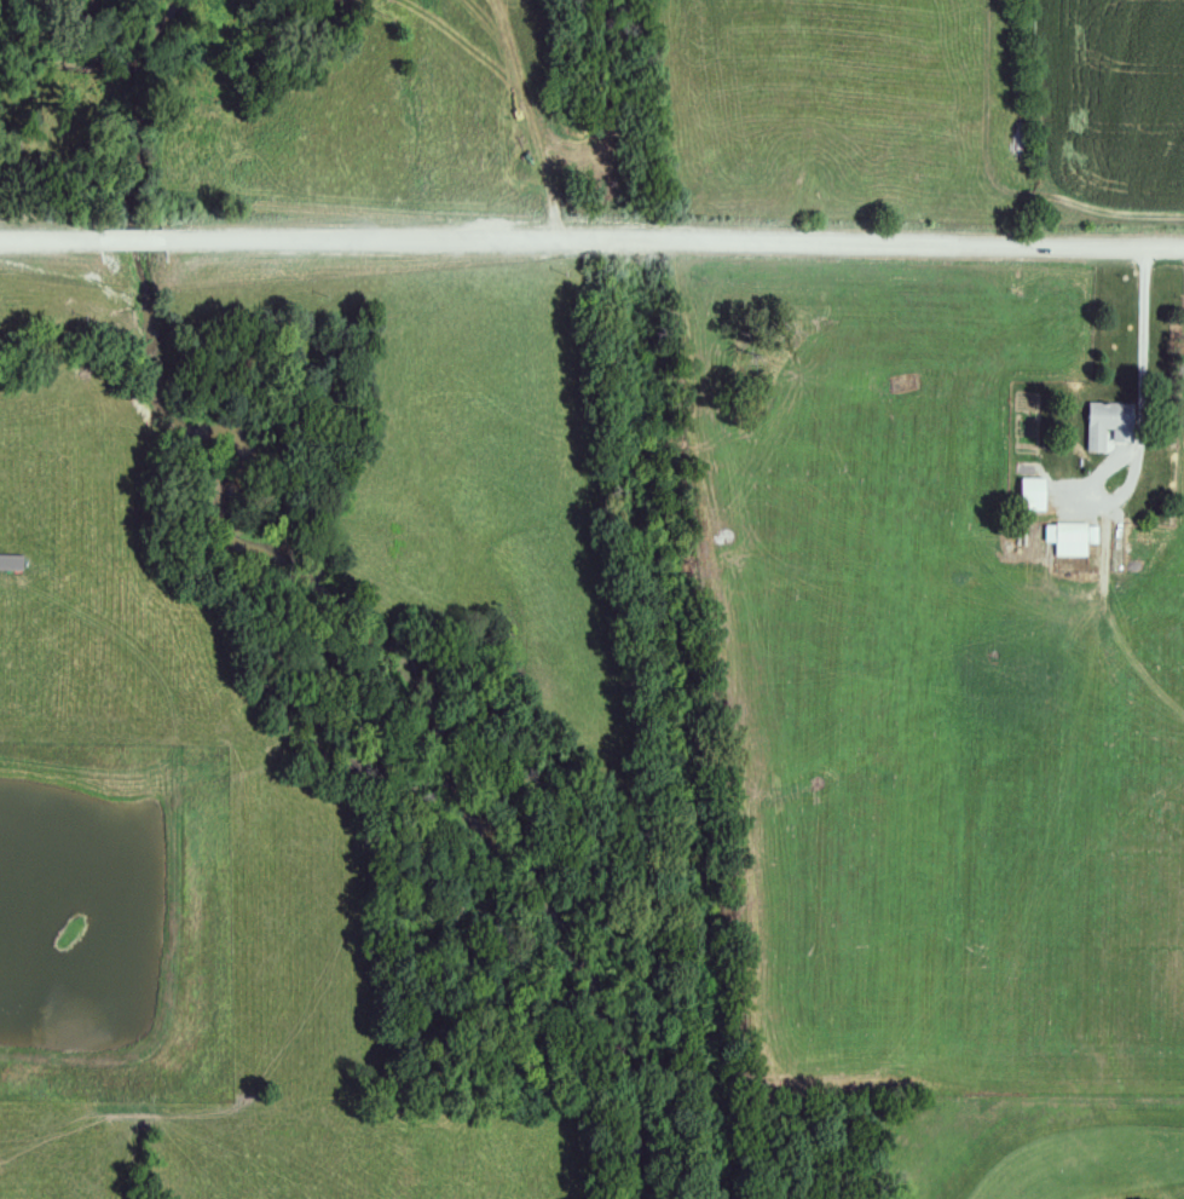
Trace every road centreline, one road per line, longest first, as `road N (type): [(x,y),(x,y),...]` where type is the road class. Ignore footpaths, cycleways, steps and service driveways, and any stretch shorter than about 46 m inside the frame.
road 1 (residential): [(1183,244),(0,228)]

